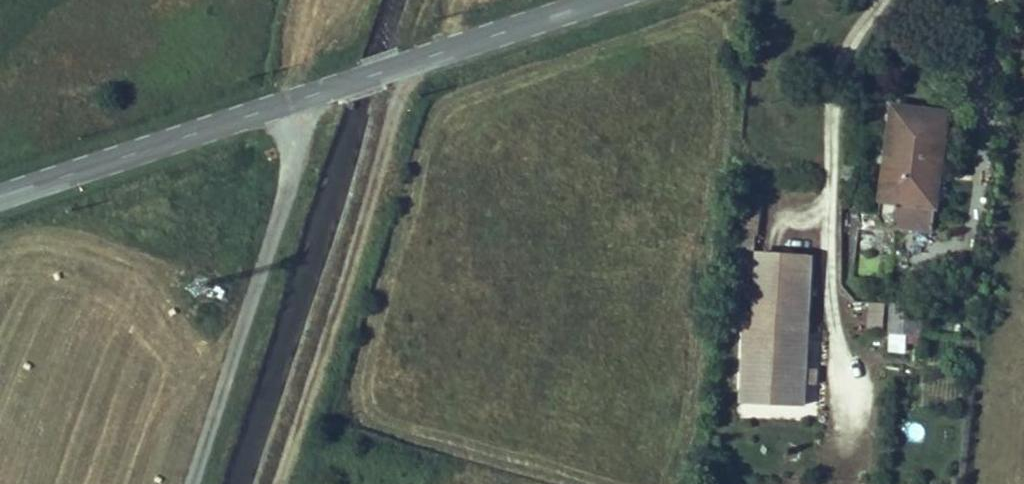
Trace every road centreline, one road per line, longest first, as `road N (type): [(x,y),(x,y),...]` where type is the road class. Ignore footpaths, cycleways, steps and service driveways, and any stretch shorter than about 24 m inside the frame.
road 1 (secondary): [(604,0),(0,197)]
road 2 (track): [(278,483),(406,64)]

